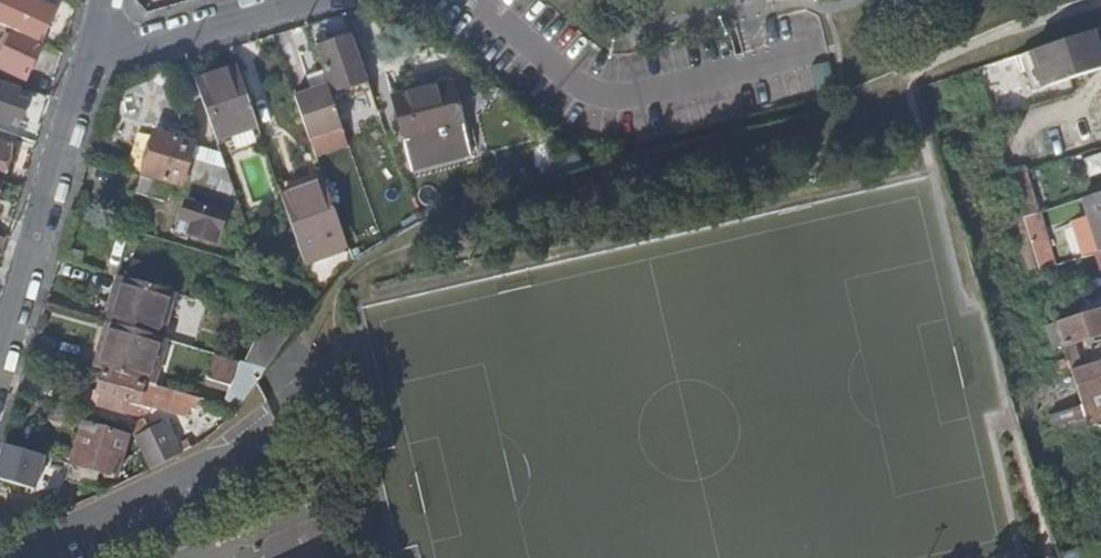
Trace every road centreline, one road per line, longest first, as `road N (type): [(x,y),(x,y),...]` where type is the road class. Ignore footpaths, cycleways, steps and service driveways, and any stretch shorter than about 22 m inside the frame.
road 1 (residential): [(478,0),(568,81),(603,98),(641,97),(811,51)]
road 2 (residential): [(0,362),(90,56)]
road 3 (residential): [(0,554),(224,457),(274,415)]
road 4 (residential): [(90,56),(290,0)]

